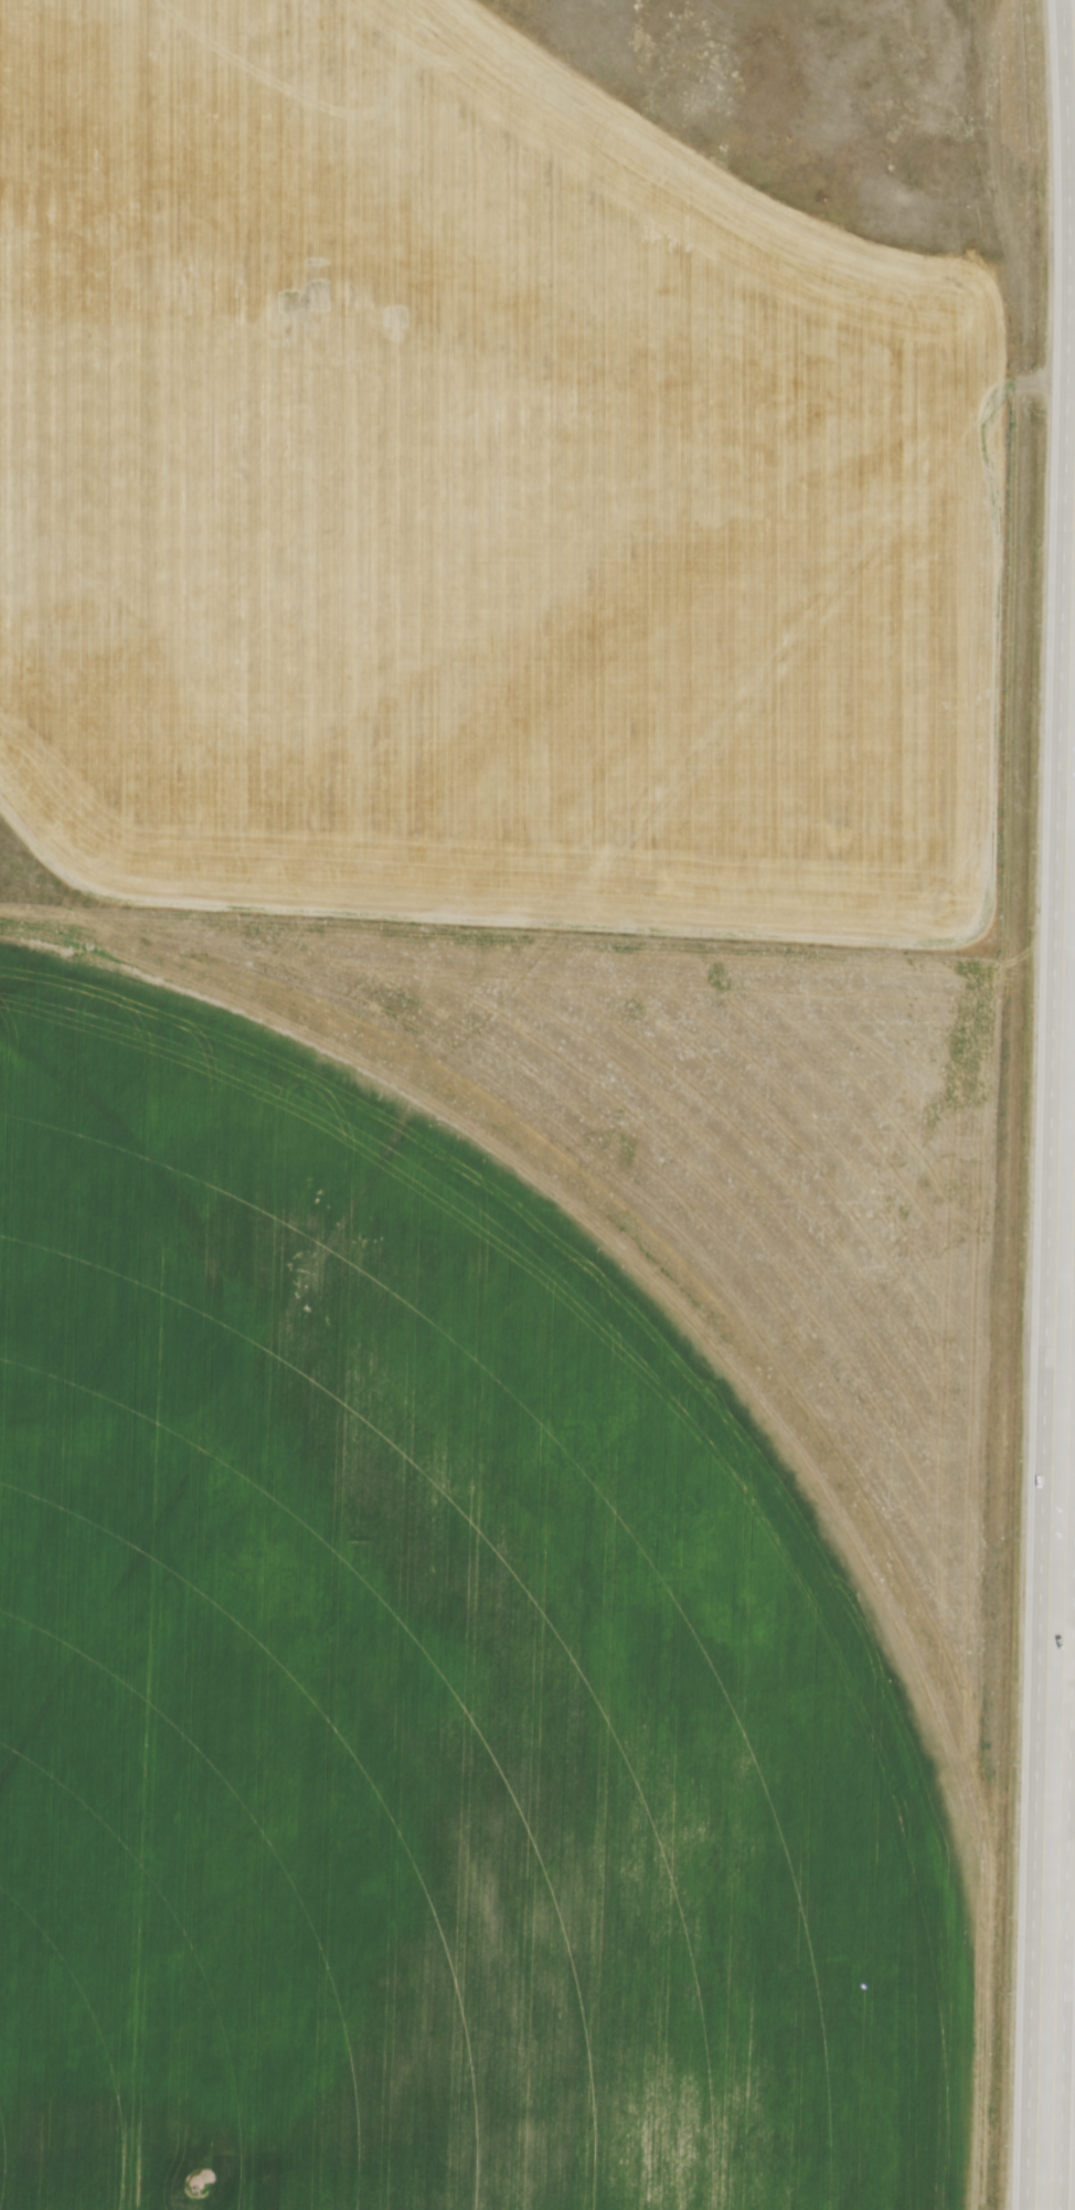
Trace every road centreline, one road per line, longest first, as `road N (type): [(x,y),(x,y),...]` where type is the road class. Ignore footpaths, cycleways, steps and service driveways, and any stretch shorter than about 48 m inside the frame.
road 1 (trunk): [(1041,2209),(1074,730)]

